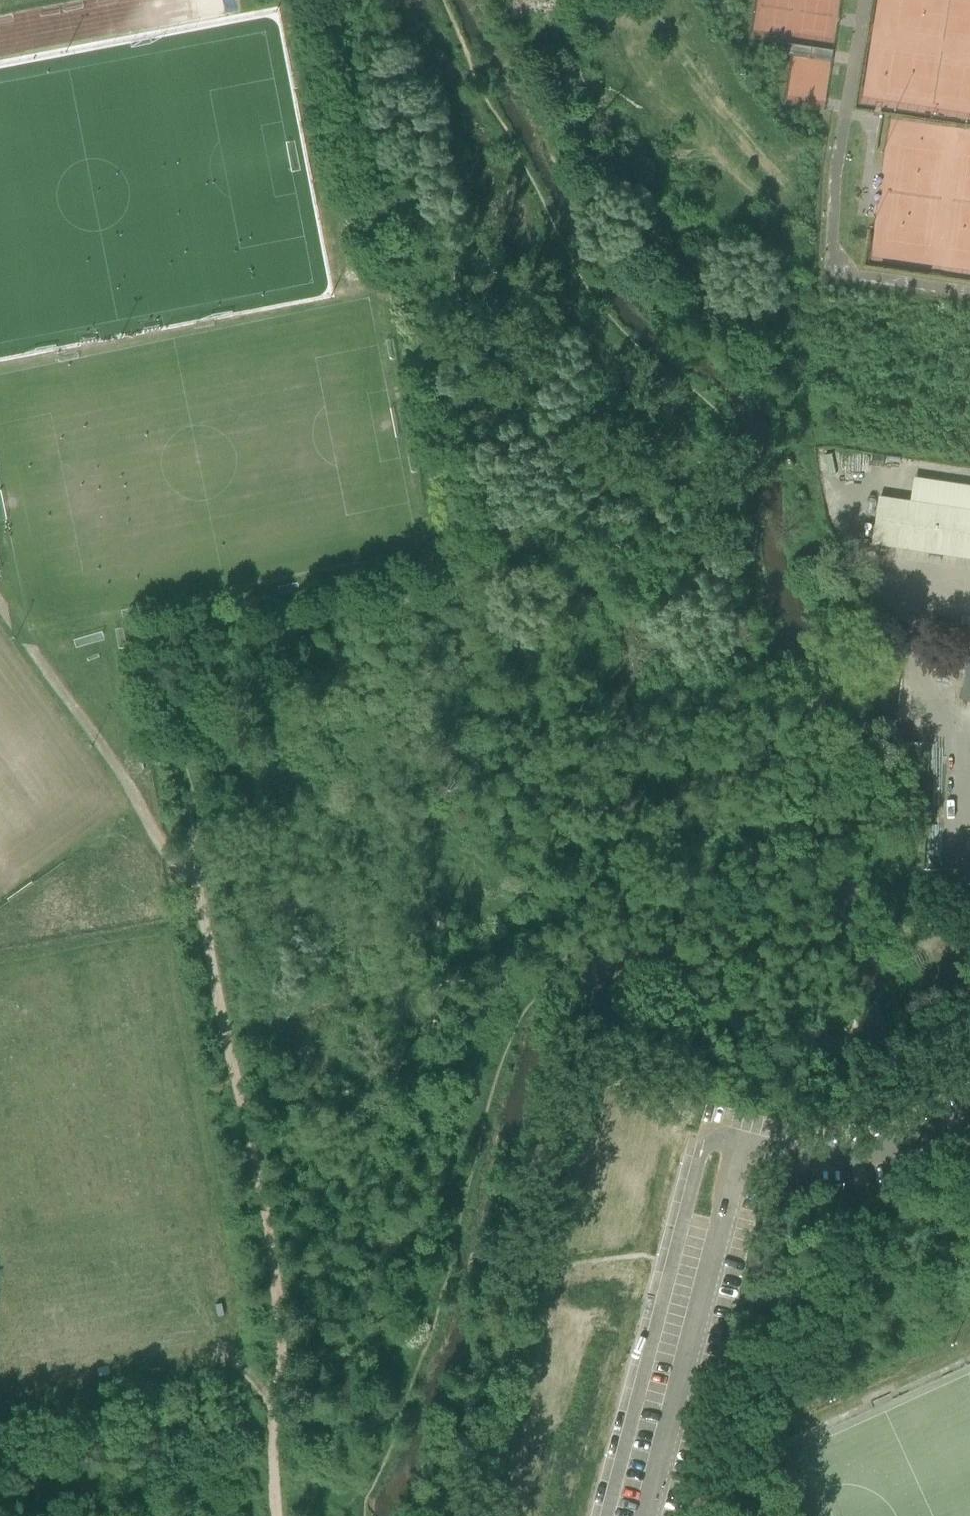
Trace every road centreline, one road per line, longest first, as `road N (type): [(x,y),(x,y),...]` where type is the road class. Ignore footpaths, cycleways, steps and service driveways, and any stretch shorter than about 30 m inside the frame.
road 1 (track): [(281,1515),(271,1387),(283,1331),(265,1201),(195,880),(177,731),(236,676),(301,633),(565,545),(737,464)]

